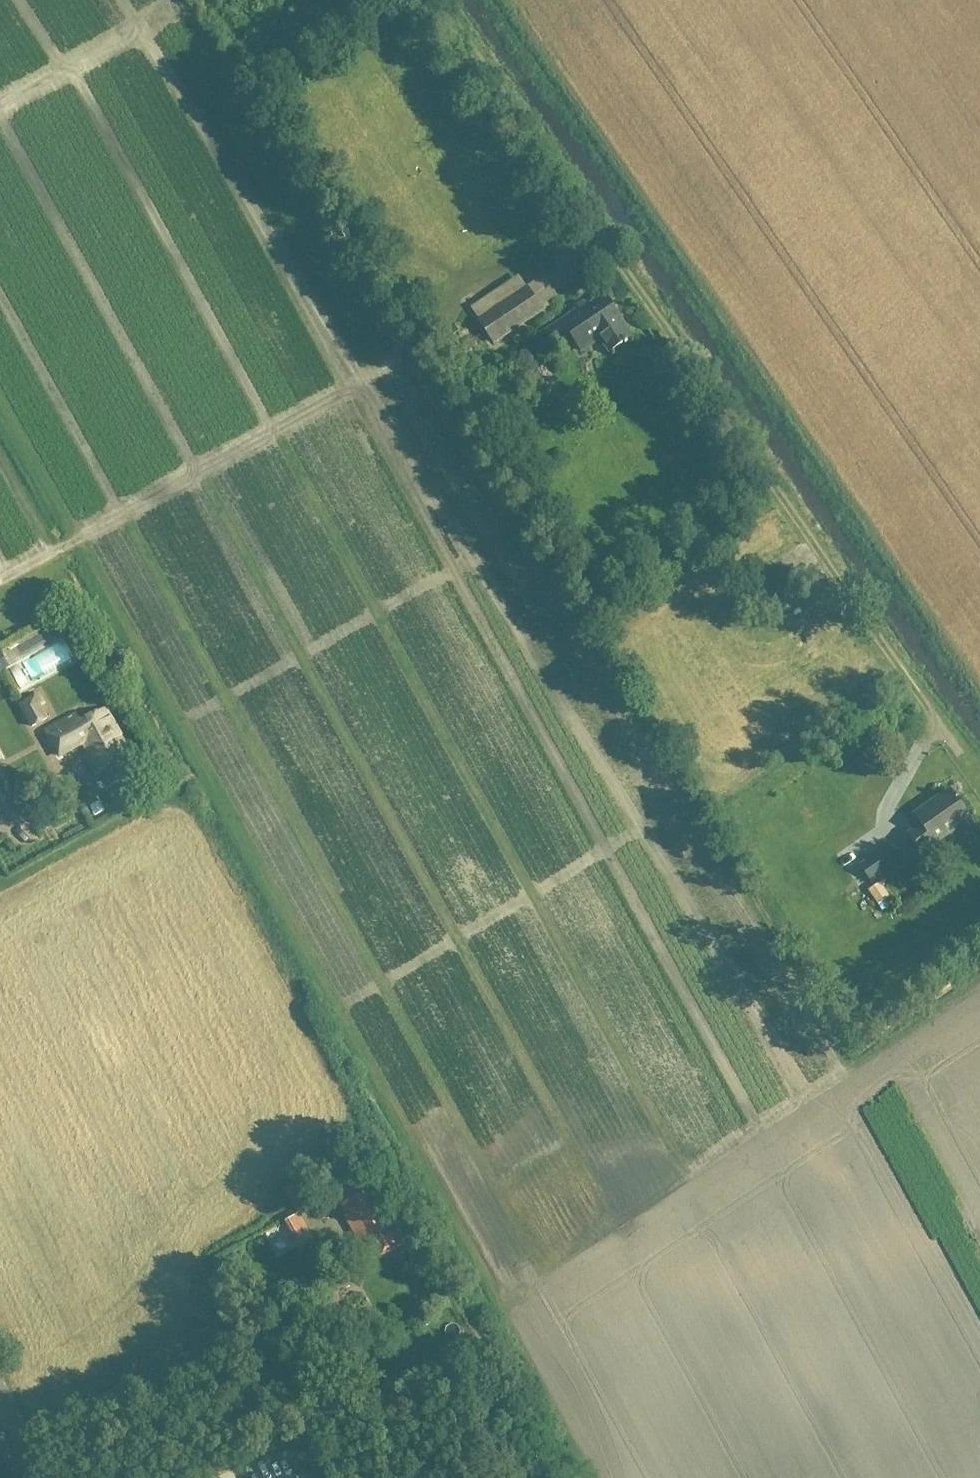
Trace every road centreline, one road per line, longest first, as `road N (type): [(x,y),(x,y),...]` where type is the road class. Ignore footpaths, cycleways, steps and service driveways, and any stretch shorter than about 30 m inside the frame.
road 1 (unclassified): [(930,712),(443,0)]

